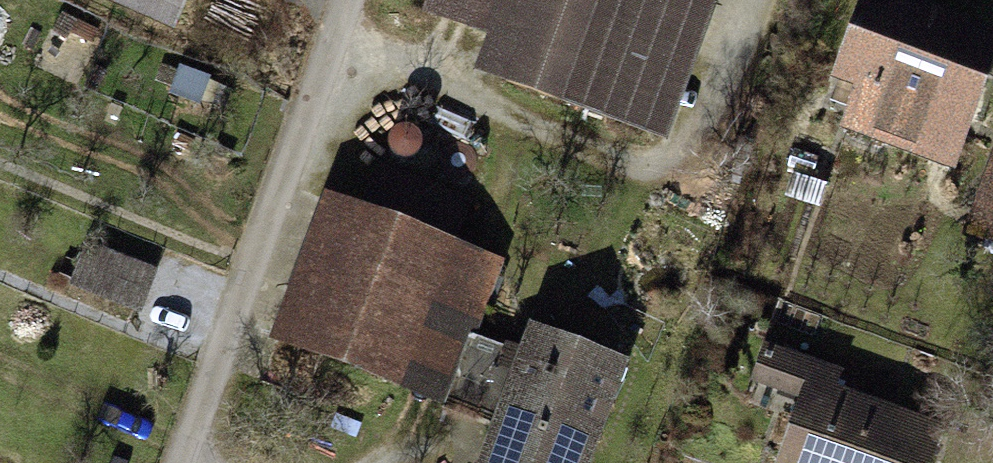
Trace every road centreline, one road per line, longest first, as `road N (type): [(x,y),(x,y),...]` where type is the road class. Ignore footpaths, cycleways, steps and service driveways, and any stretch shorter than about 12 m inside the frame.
road 1 (residential): [(347,0),(181,462)]

